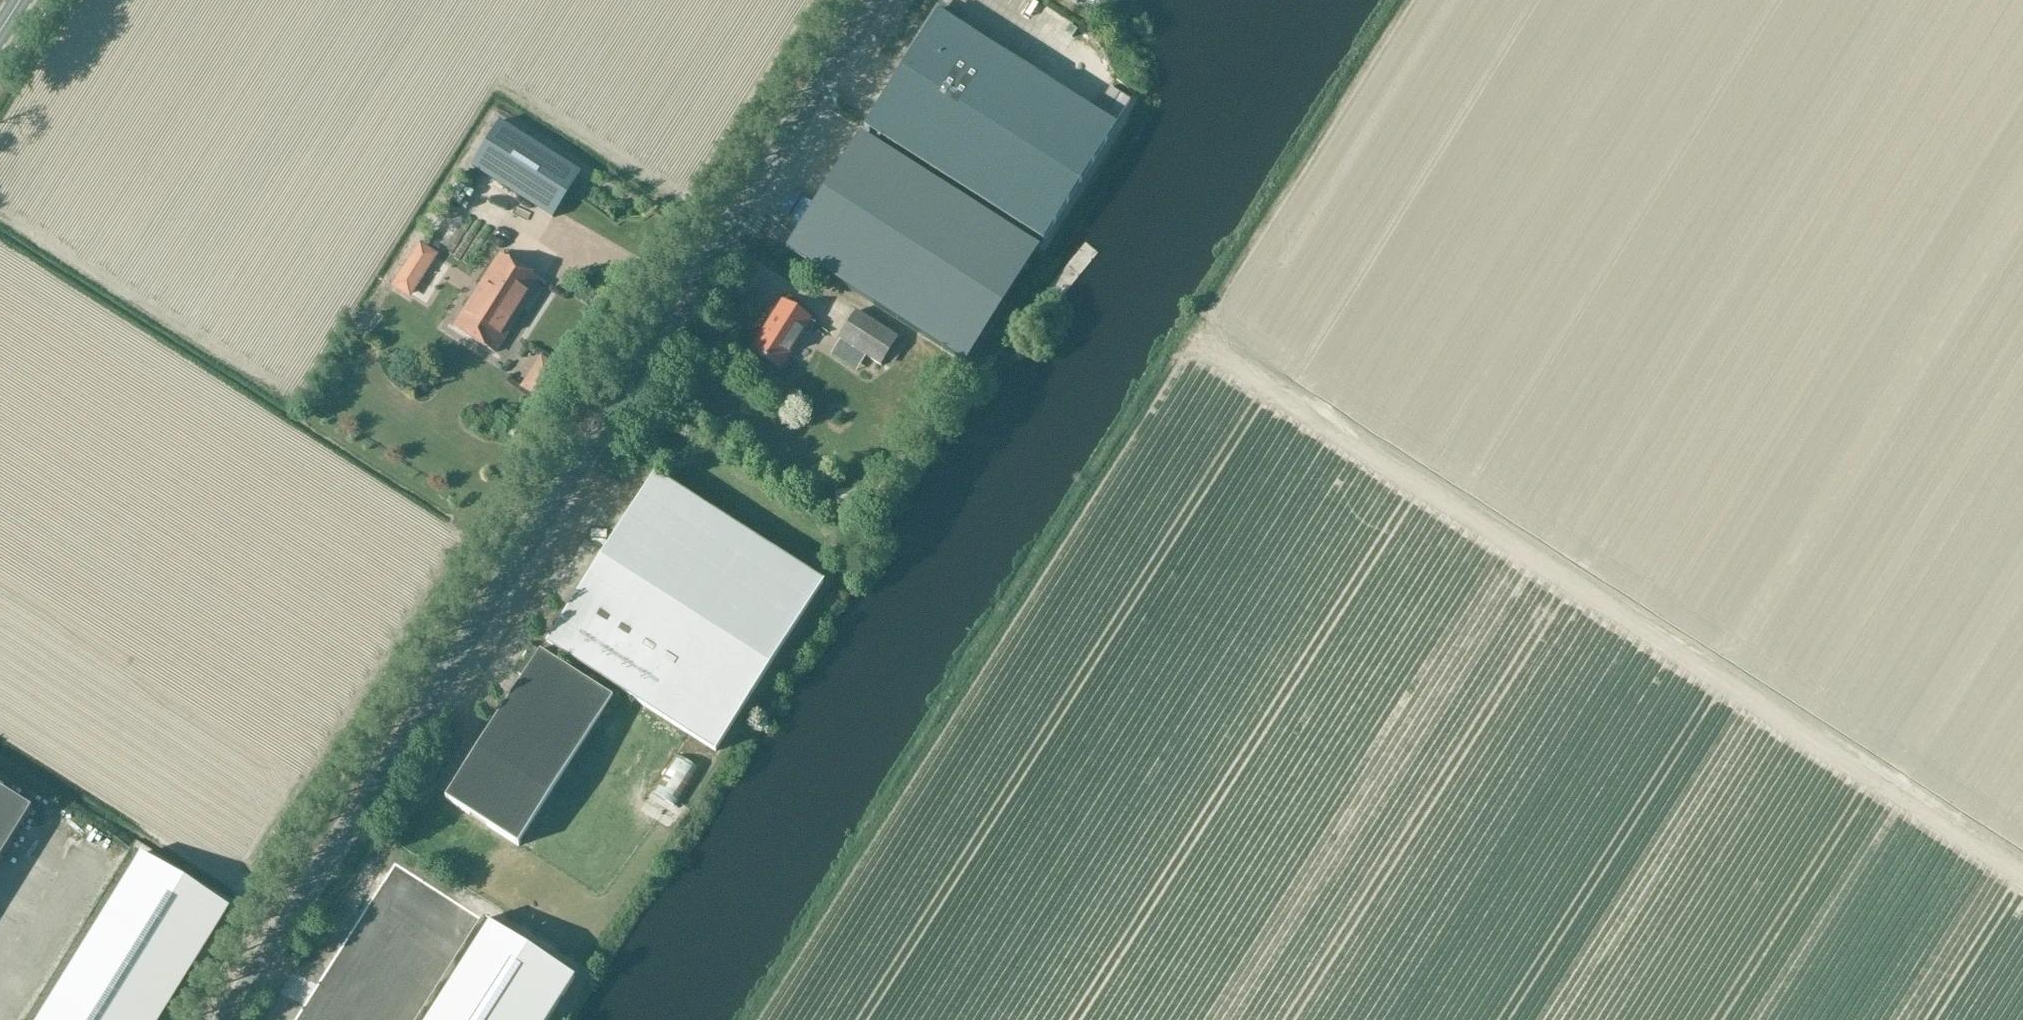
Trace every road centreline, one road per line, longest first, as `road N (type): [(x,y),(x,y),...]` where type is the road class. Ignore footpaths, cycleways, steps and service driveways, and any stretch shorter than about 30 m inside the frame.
road 1 (unclassified): [(227,1019),(877,0)]

